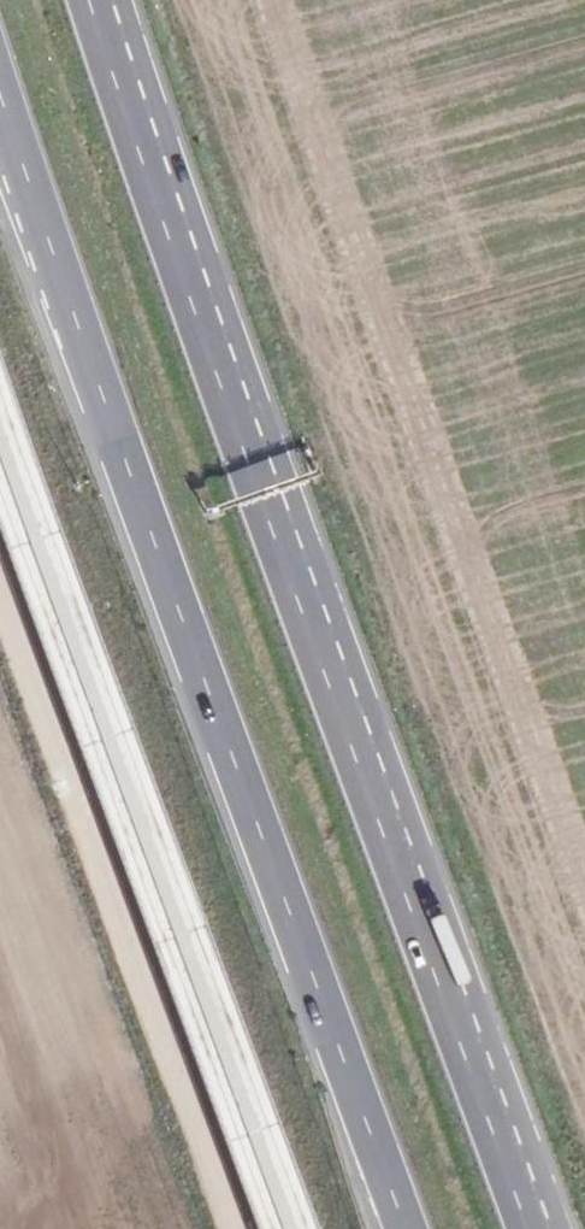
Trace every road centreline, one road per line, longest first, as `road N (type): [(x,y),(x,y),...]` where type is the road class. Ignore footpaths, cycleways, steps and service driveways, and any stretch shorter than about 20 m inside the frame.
road 1 (trunk): [(527,1228),(258,451),(142,168),(91,0)]
road 2 (trunk): [(0,83),(191,655),(404,1228)]

